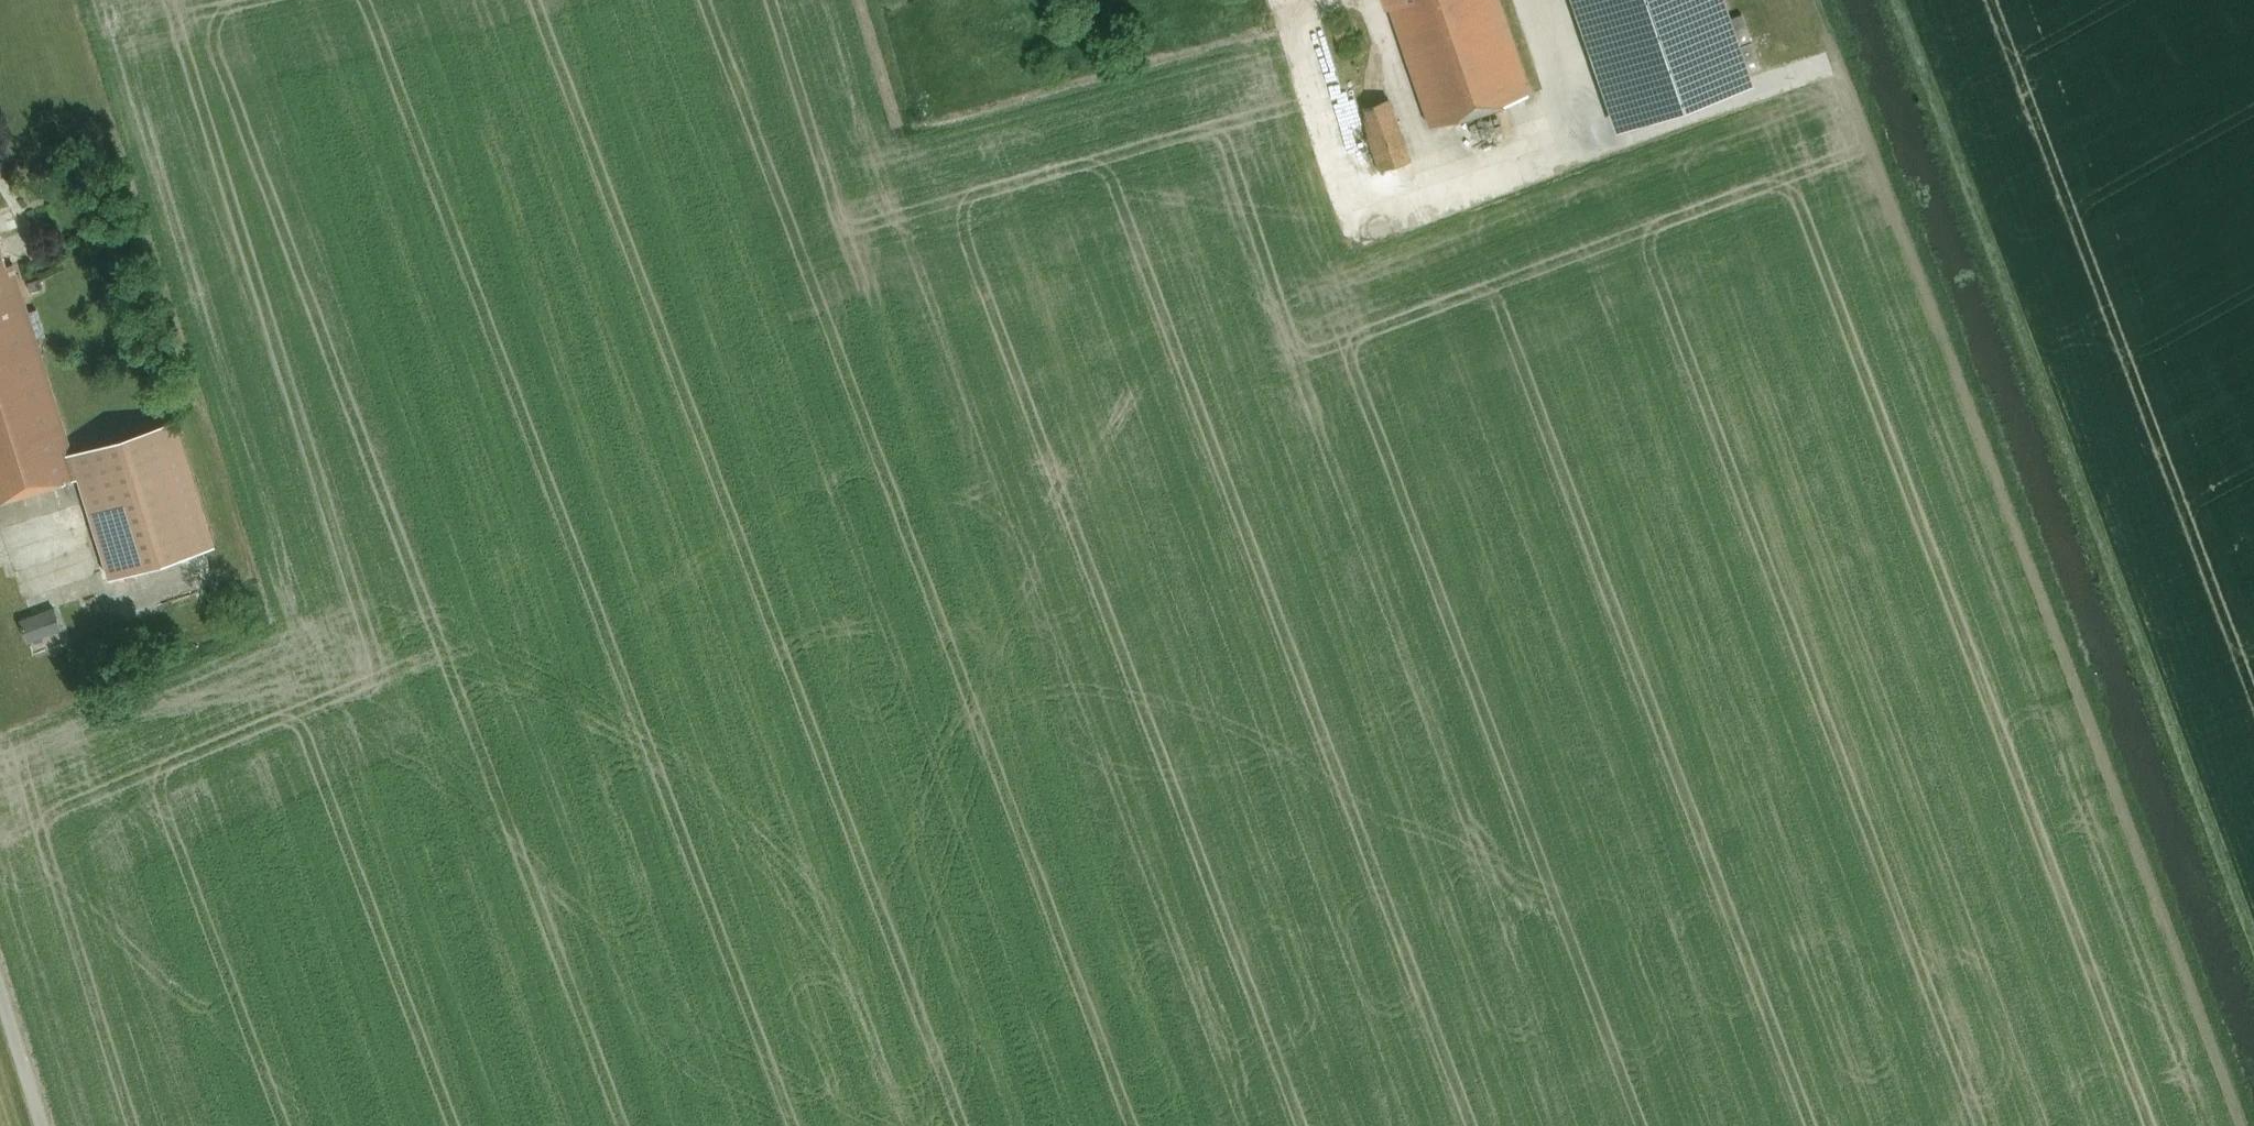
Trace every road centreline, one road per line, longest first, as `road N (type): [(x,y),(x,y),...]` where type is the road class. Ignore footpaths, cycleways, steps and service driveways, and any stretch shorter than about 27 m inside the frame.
road 1 (unclassified): [(45,1125),(0,983)]

